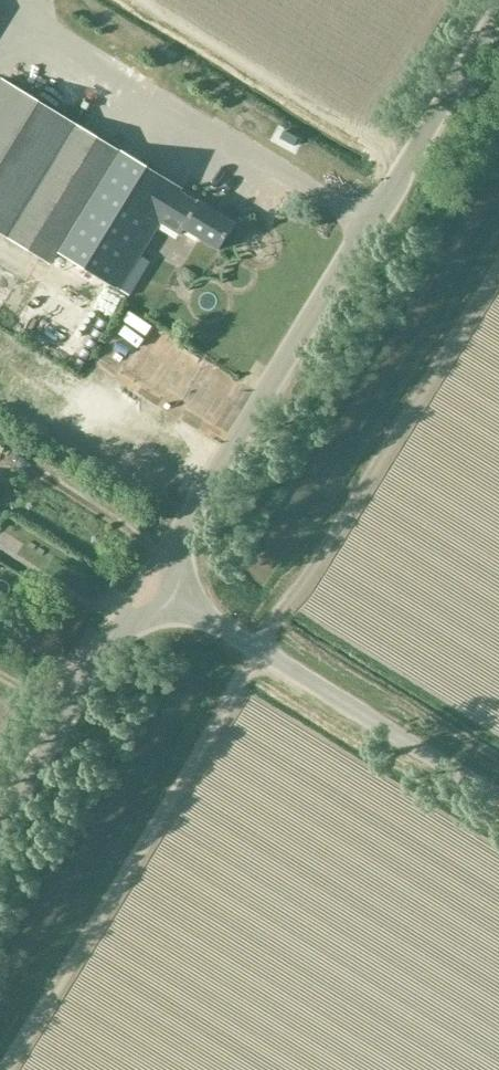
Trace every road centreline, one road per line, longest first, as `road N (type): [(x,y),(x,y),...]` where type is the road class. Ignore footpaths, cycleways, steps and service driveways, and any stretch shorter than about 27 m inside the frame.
road 1 (unclassified): [(168,597),(185,526),(498,14)]
road 2 (unclassified): [(498,799),(168,597)]
road 3 (unclassified): [(0,825),(117,637),(168,597)]

